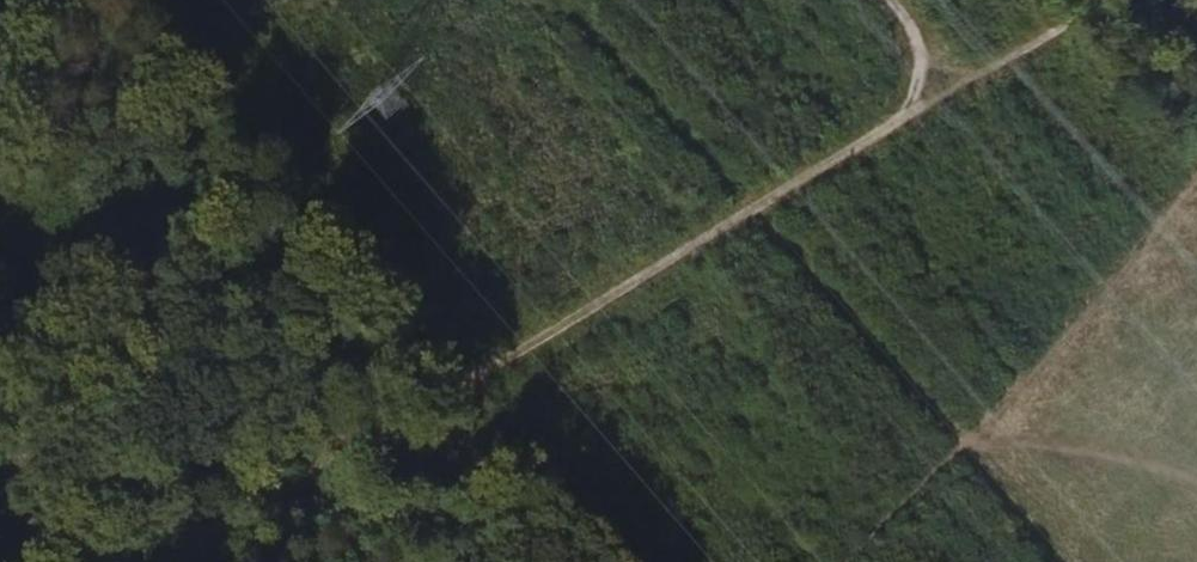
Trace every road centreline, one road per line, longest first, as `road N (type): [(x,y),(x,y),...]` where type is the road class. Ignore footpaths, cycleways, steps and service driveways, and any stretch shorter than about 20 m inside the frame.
road 1 (track): [(435,403),(910,111),(1119,0)]
road 2 (track): [(161,561),(435,403)]
road 3 (track): [(910,111),(923,69),(905,16),(891,0)]

